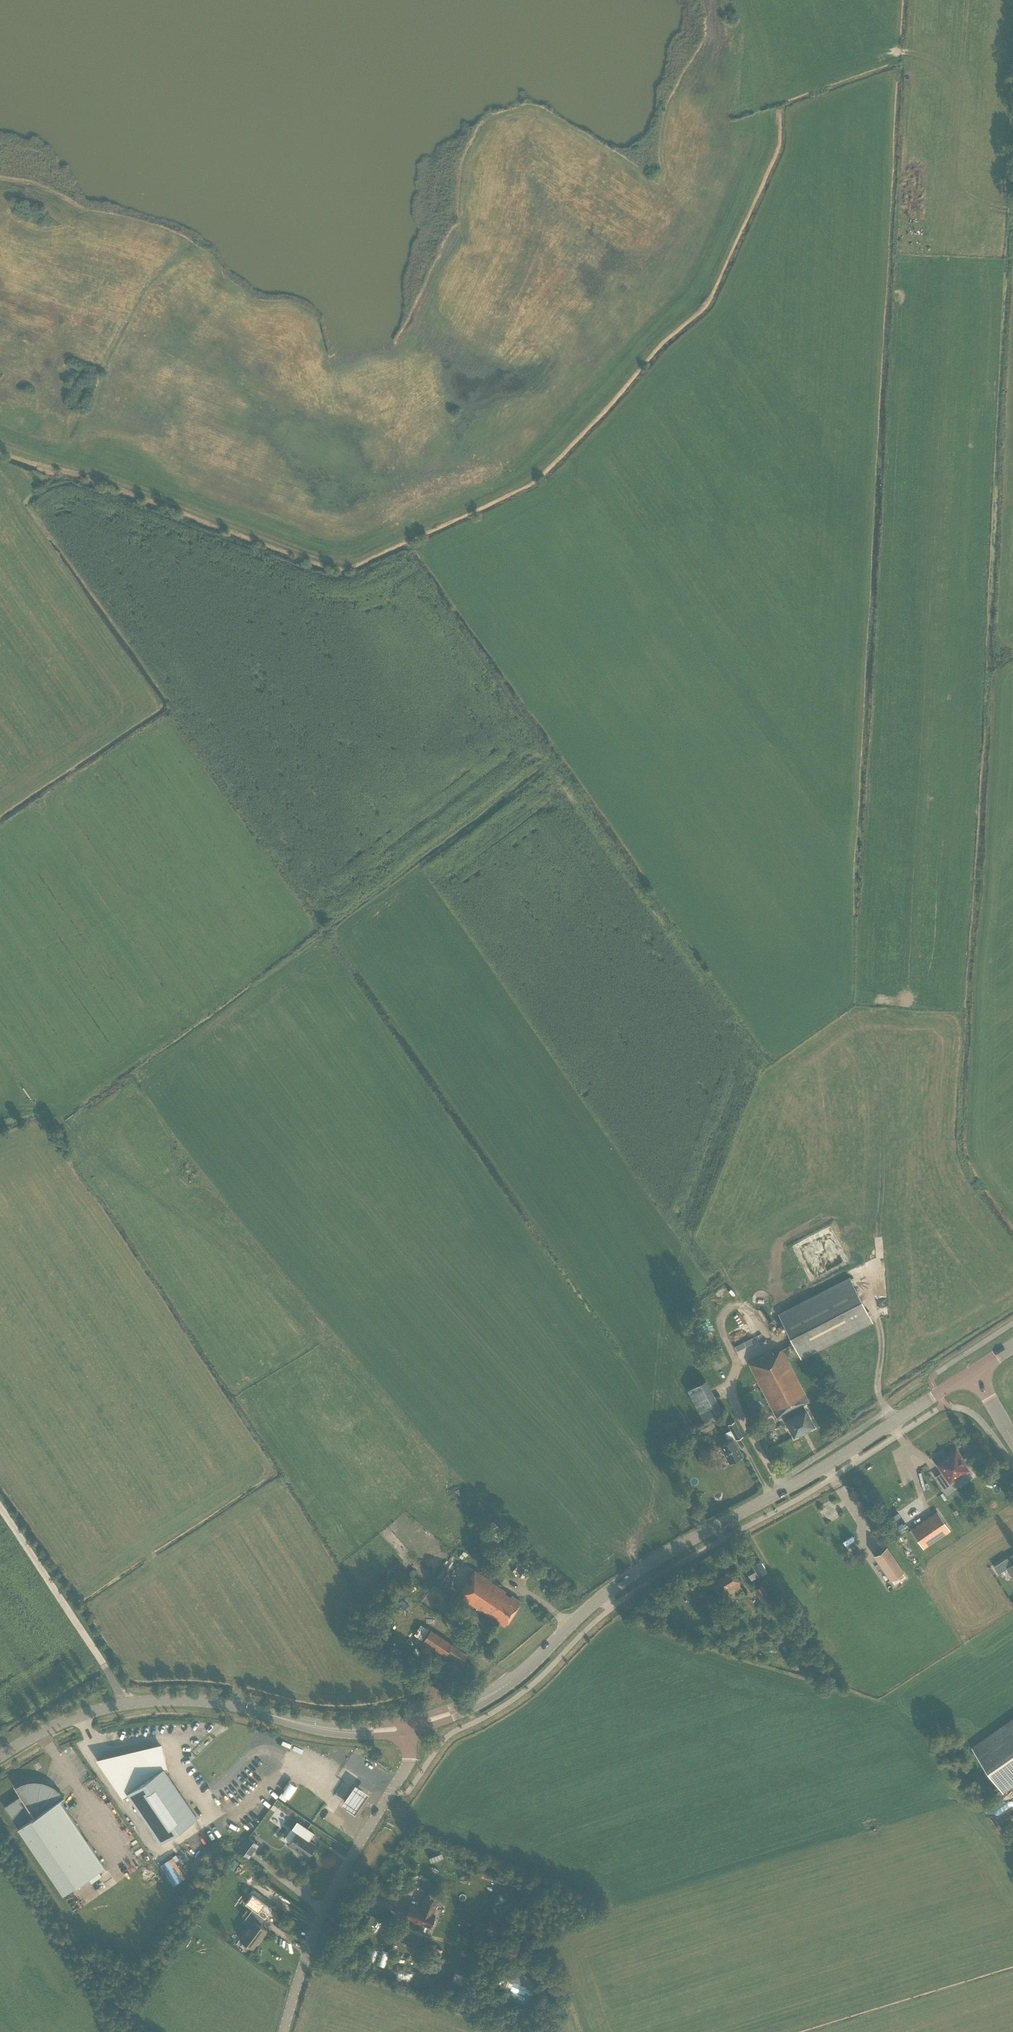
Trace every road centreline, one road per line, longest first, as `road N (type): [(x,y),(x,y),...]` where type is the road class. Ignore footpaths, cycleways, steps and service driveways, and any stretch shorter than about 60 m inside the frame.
road 1 (secondary): [(463,1709),(511,1682),(629,1577),(813,1475),(972,1372)]
road 2 (secondary): [(0,1756),(80,1716),(159,1700),(219,1703),(366,1731)]
road 3 (unclassified): [(284,2031),(329,1896),(407,1767),(406,1733)]

